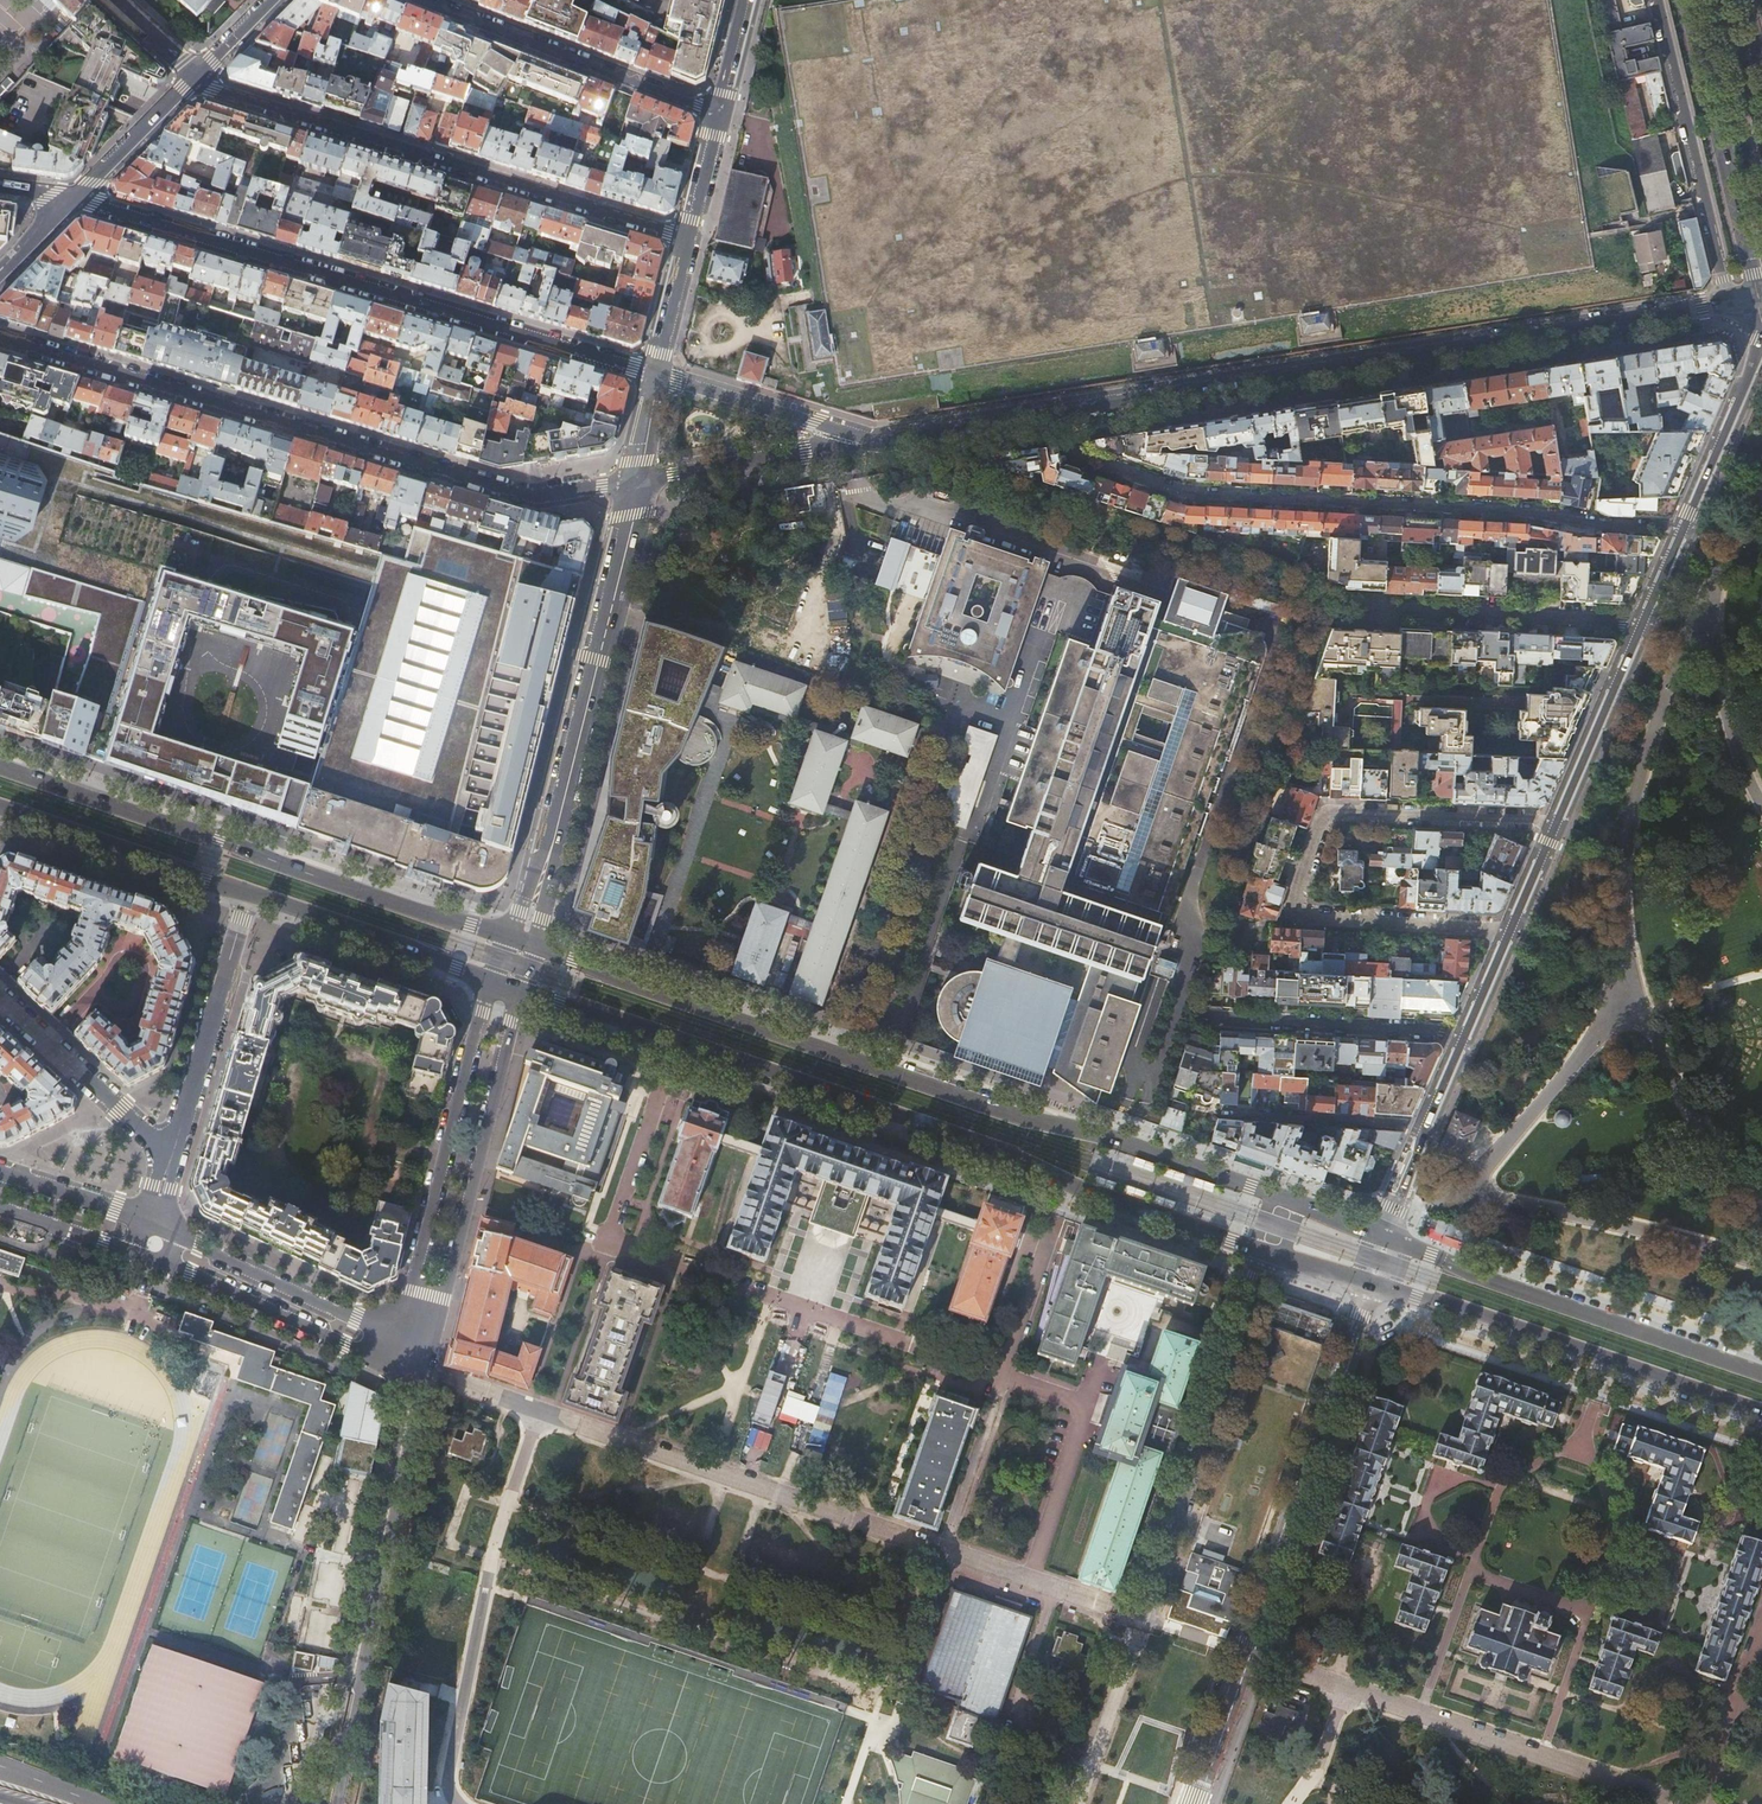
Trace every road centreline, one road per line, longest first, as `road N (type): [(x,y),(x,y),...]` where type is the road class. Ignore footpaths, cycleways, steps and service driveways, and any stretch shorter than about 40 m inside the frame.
road 1 (primary): [(1387,1240),(524,942)]
road 2 (primary): [(521,991),(999,1149),(1067,1184),(1266,1251)]
road 3 (residential): [(1728,303),(1066,412)]
road 4 (residential): [(0,336),(532,496),(639,479)]
road 5 (residential): [(1066,412),(1074,453),(1184,490),(1538,511),(1589,524),(1684,528)]
road 6 (residential): [(657,374),(78,195)]
road 7 (primary): [(524,942),(0,767)]
road 8 (residential): [(1191,1803),(1372,1282)]
road 9 (residential): [(1510,930),(1303,915),(1294,904),(1327,813),(1556,823)]
road 10 (residential): [(197,76),(214,89),(689,239)]
road 11 (residential): [(639,479),(524,942)]
road 12 (primary): [(1372,1282),(1761,1413)]
road 13 (primary): [(1761,1374),(1387,1240)]
road 14 (tertiary): [(426,1372),(521,991)]
road 15 (residential): [(1266,1251),(1146,1619)]
road 16 (unclassified): [(347,1742),(426,1372)]
road 17 (tertiary): [(490,981),(401,1336)]
road 18 (residential): [(719,114),(427,0)]
road 19 (residential): [(1655,0),(1728,303)]
road 20 (tertiary): [(1689,0),(1759,299)]
road 21 (tertiary): [(143,1256),(426,1372)]
road 22 (residential): [(250,891),(172,1156)]
road 23 (tertiary): [(401,1336),(152,1223)]
road 24 (residential): [(1371,608),(1643,623)]
road 25 (primary): [(0,806),(250,891)]
road 26 (residential): [(1202,1019),(1463,1037)]
road 27 (primary): [(250,891),(490,981)]
road 28 (residential): [(172,1156),(0,999)]
road 29 (tertiary): [(1643,623),(1556,823)]
road 30 (residential): [(1066,412),(850,442)]
road 31 (tertiary): [(1463,1037),(1387,1240)]
road 32 (residential): [(639,479),(850,442)]
road 33 (residential): [(850,442),(815,421),(657,374)]
road 34 (tertiary): [(1761,342),(1684,528)]
road 35 (residential): [(197,76),(78,195)]
road 36 (tertiary): [(152,1223),(0,1171)]
road 37 (tertiary): [(0,1210),(143,1256)]
road 38 (residential): [(657,374),(689,239)]
road 39 (residential): [(689,239),(719,114)]

